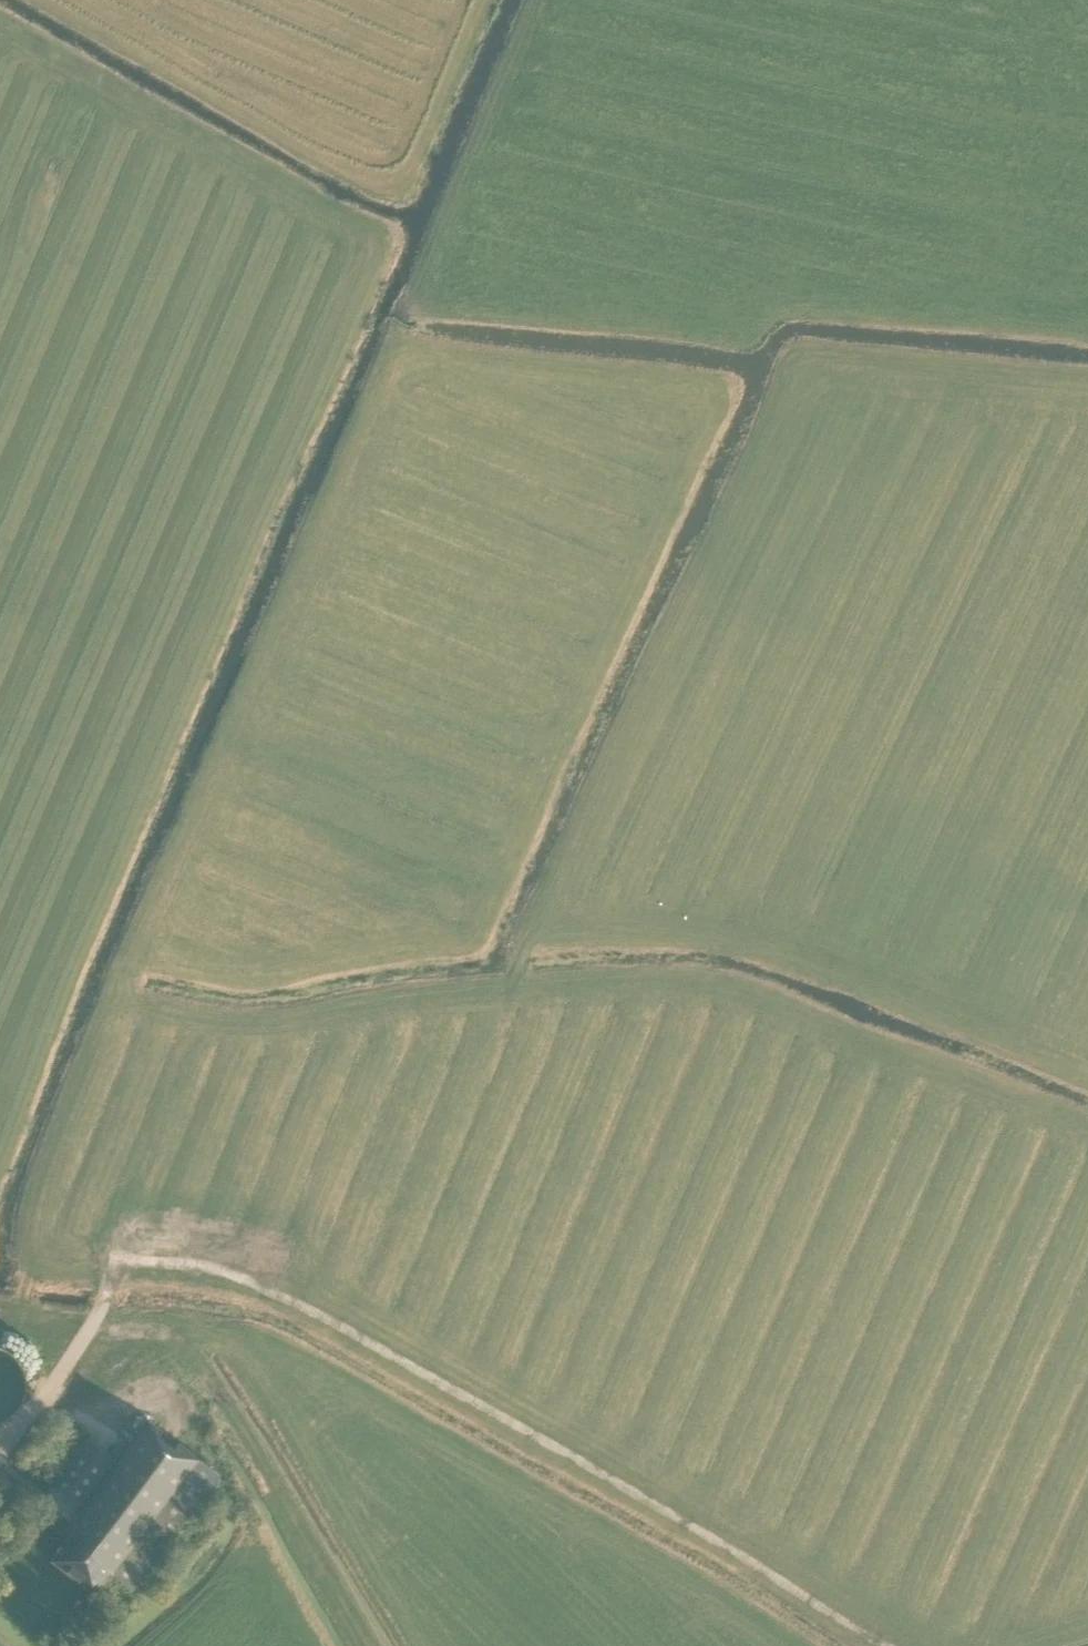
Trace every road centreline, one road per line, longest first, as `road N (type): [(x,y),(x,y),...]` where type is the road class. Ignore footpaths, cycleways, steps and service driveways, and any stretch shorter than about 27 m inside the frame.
road 1 (track): [(95,1327),(119,1256),(203,1264),(370,1342),(890,1645)]
road 2 (track): [(363,1645),(206,1373),(150,1332),(0,1309)]

